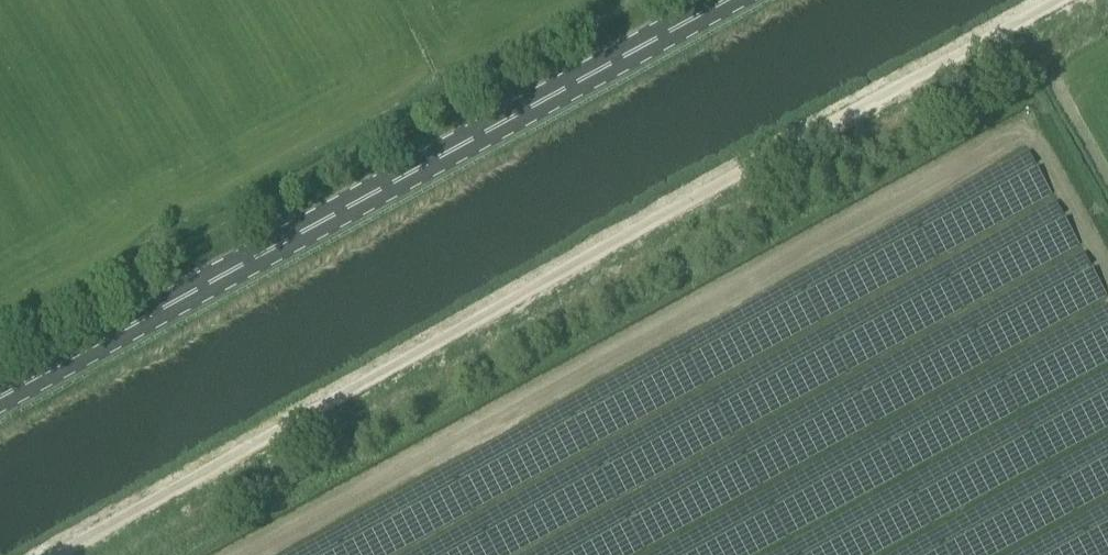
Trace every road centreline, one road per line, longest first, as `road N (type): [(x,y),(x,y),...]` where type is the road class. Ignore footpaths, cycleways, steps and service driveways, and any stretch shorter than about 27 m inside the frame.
road 1 (unclassified): [(0,553),(627,210),(1046,0)]
road 2 (primary): [(0,399),(728,0)]

